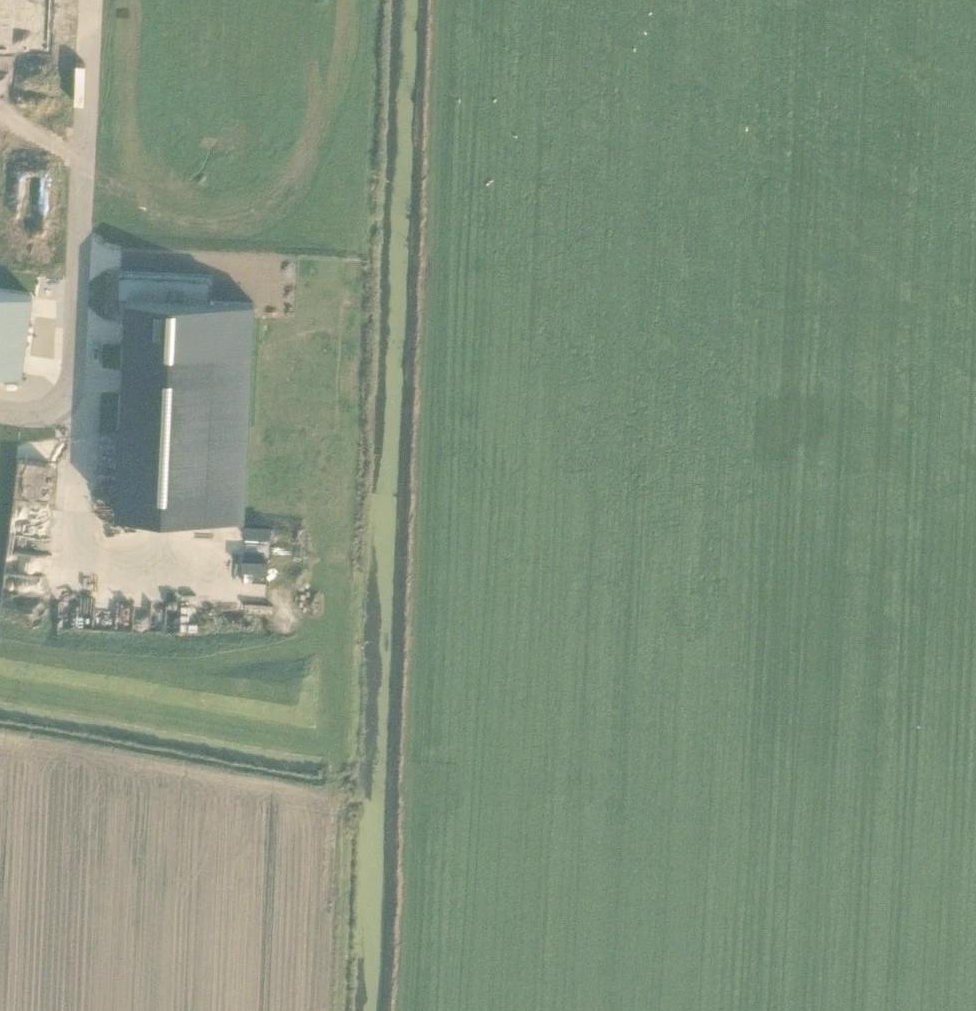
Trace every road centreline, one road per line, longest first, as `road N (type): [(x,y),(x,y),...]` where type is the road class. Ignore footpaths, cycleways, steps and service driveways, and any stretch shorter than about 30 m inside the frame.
road 1 (unclassified): [(89,0),(67,397),(53,411),(0,413)]

